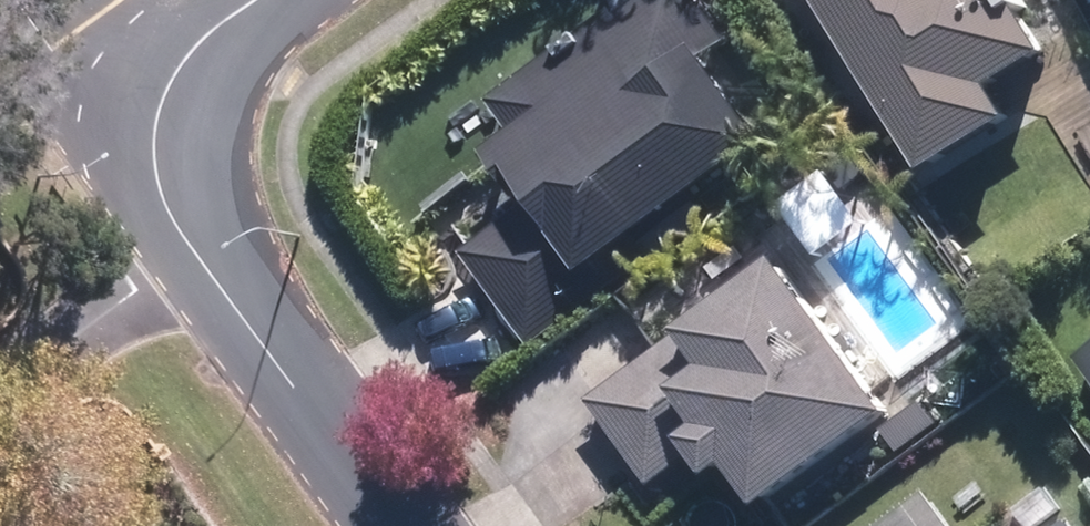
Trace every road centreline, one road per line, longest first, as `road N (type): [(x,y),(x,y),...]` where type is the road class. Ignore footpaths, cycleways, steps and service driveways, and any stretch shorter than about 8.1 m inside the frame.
road 1 (residential): [(151,133),(165,201),(202,265),(393,525)]
road 2 (residential): [(16,0),(80,78),(151,133)]
road 3 (residential): [(257,0),(210,31),(181,65),(151,133)]

